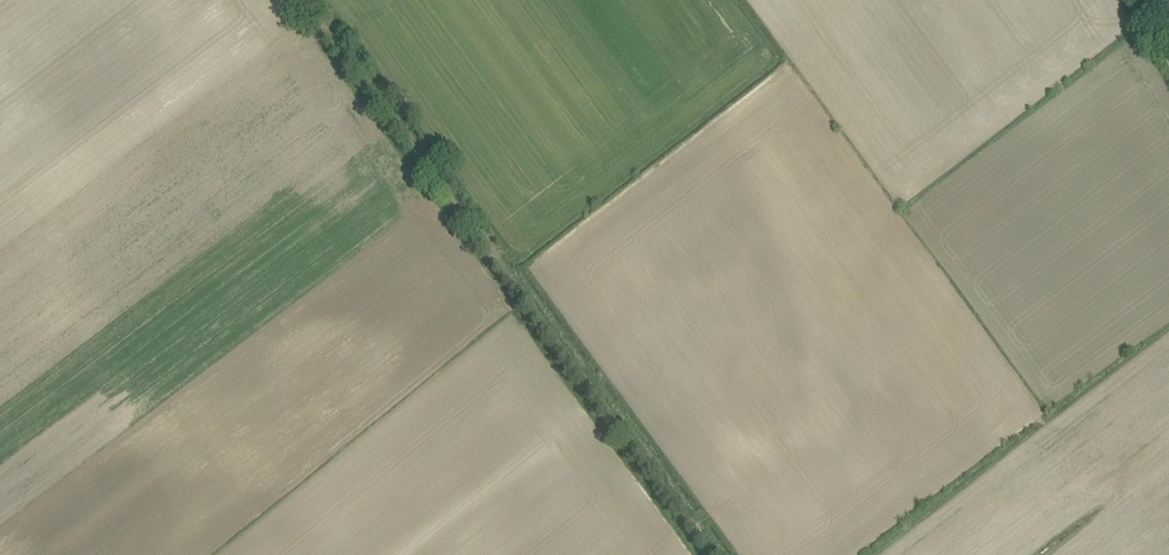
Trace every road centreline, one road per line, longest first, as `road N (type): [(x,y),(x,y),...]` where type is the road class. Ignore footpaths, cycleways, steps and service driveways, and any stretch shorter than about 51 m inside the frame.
road 1 (track): [(717,554),(310,0)]

